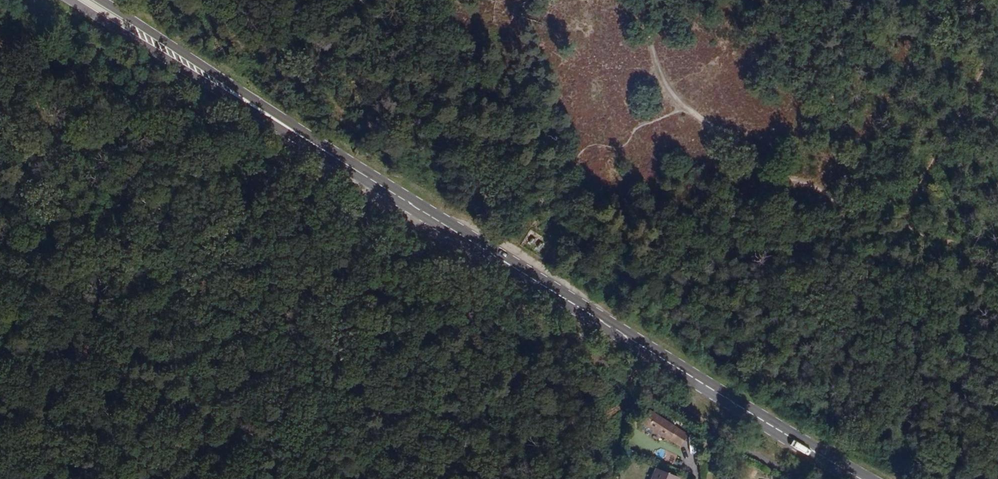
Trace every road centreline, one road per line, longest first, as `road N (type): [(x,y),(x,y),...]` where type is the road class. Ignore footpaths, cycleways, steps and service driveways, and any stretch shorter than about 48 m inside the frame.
road 1 (secondary): [(862,478),(316,145)]
road 2 (secondary): [(70,0),(316,145)]
road 3 (secondary): [(316,145),(102,0)]

